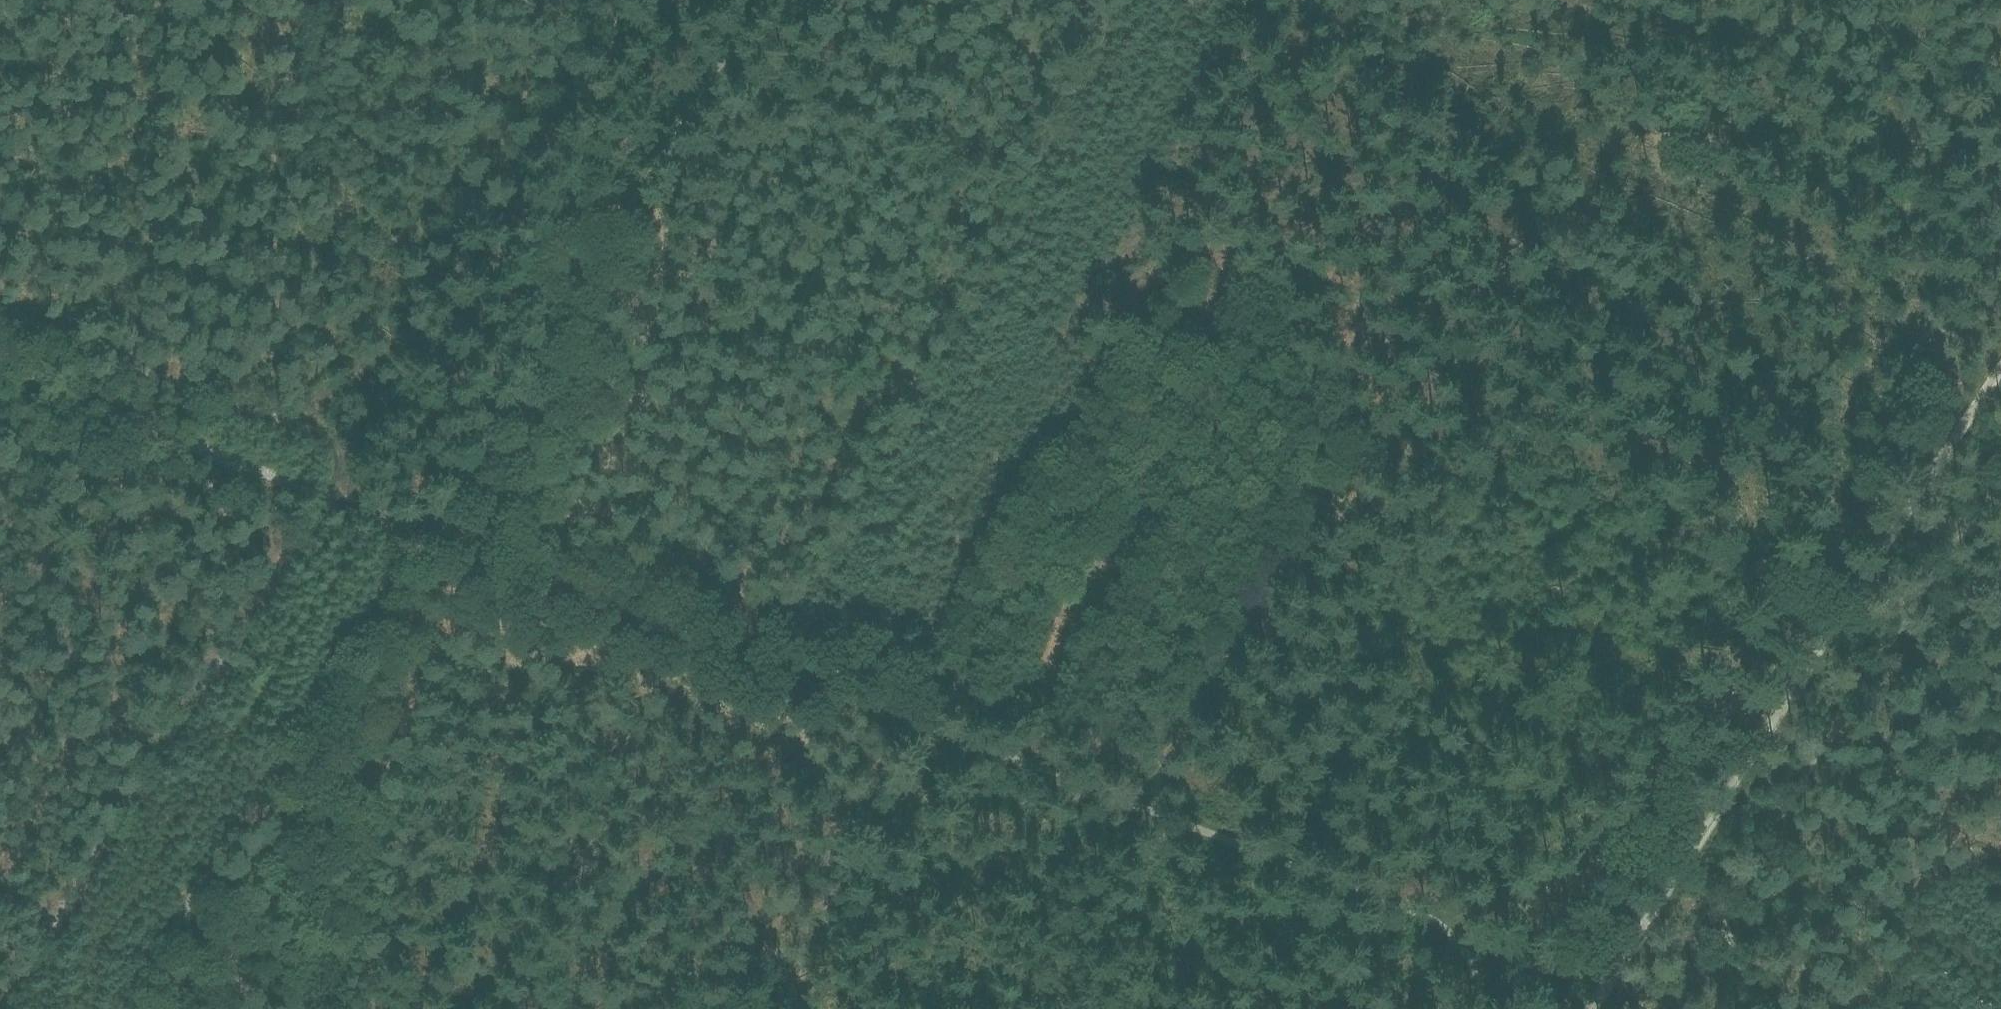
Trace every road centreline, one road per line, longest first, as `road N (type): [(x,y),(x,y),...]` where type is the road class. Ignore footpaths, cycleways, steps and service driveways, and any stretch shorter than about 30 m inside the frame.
road 1 (track): [(1589,1008),(2000,348)]
road 2 (track): [(124,1008),(428,533)]
road 3 (track): [(0,375),(428,533)]
road 4 (track): [(921,725),(737,1008)]
road 5 (track): [(1422,917),(1604,986)]

